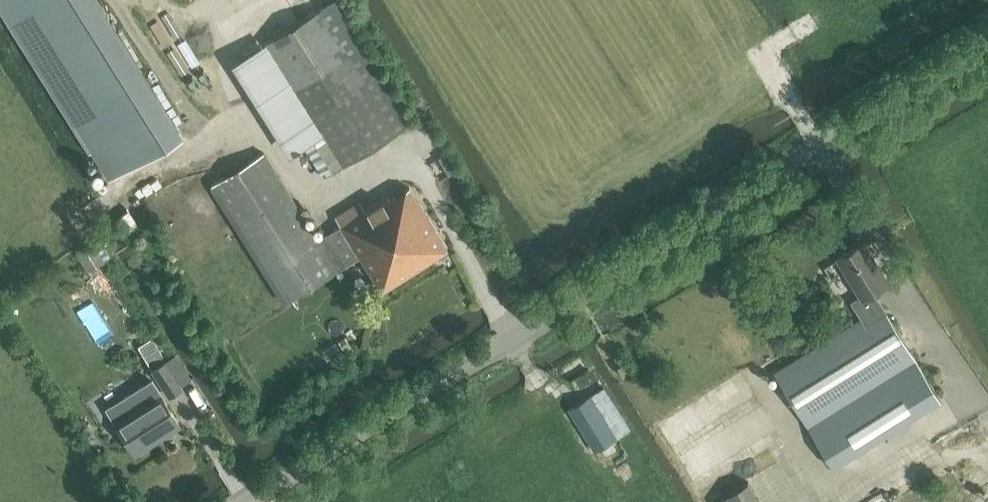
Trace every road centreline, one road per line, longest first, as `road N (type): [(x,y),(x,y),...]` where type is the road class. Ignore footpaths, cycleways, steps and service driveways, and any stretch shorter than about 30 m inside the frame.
road 1 (tertiary): [(250,501),(987,42)]

